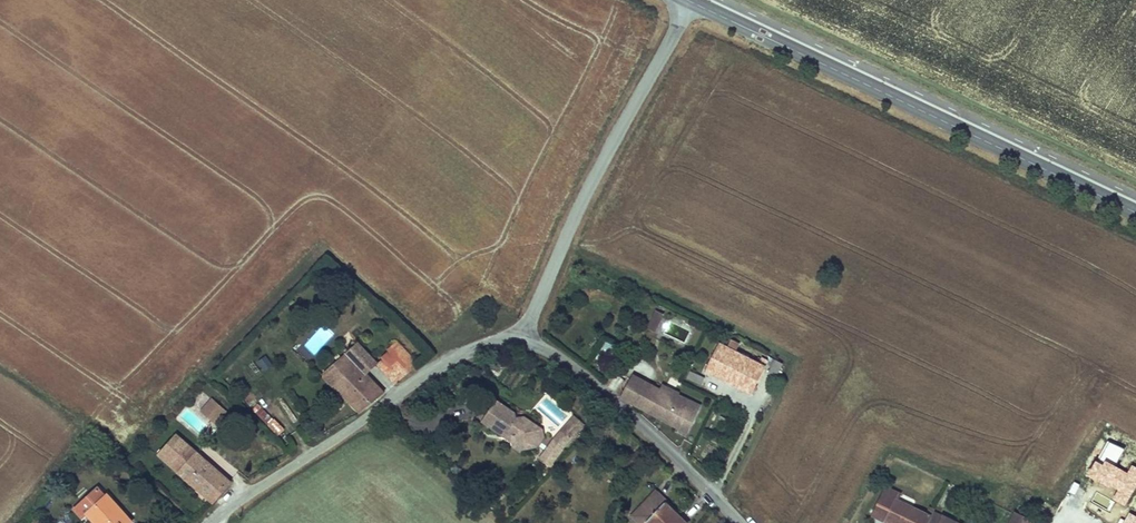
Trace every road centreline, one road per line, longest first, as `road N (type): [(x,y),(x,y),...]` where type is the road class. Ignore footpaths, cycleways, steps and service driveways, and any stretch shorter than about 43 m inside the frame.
road 1 (tertiary): [(1135,223),(690,8)]
road 2 (unclassified): [(526,326),(444,359),(204,522)]
road 3 (unclassified): [(526,326),(690,8)]
road 4 (unclassified): [(743,522),(526,326)]

